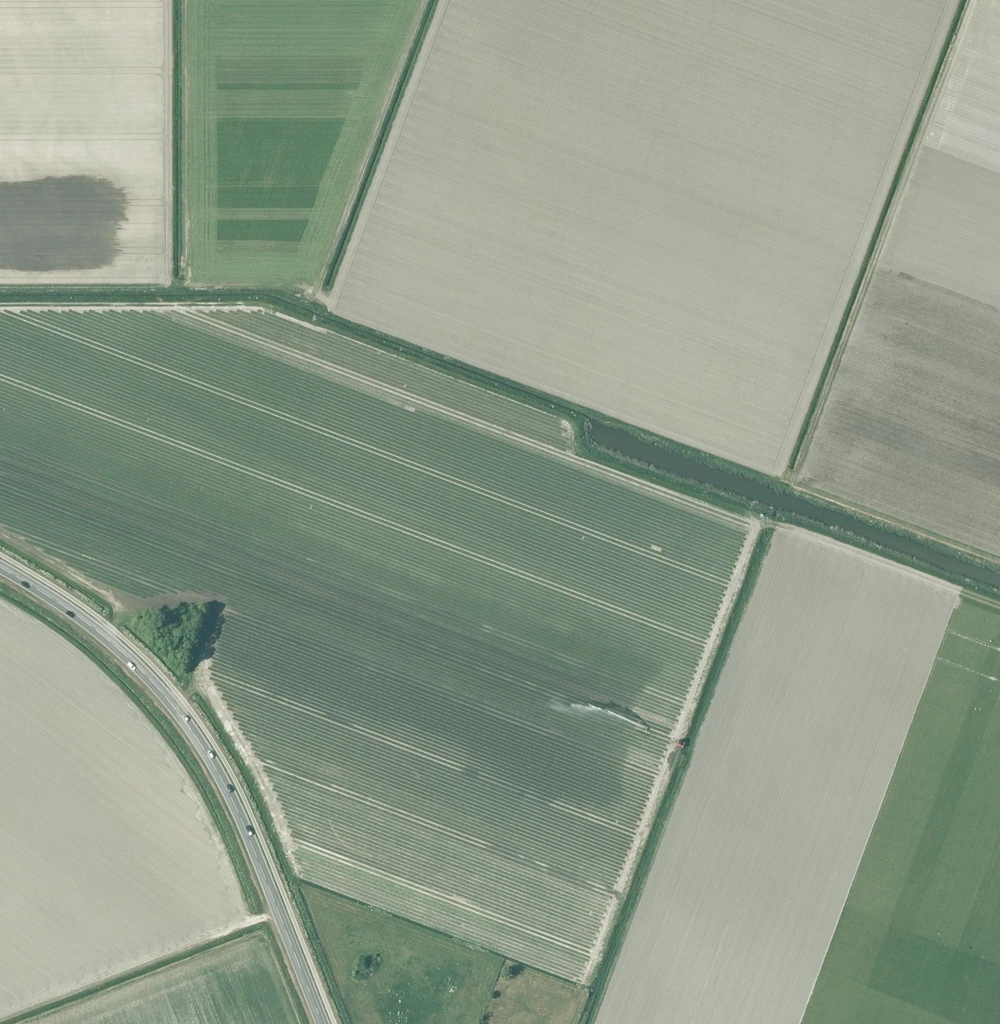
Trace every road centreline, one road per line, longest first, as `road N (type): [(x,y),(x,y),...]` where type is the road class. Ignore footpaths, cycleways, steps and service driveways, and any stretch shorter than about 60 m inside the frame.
road 1 (secondary): [(323,1023),(218,775),(167,704),(75,617),(0,573)]
road 2 (track): [(999,607),(771,523)]

